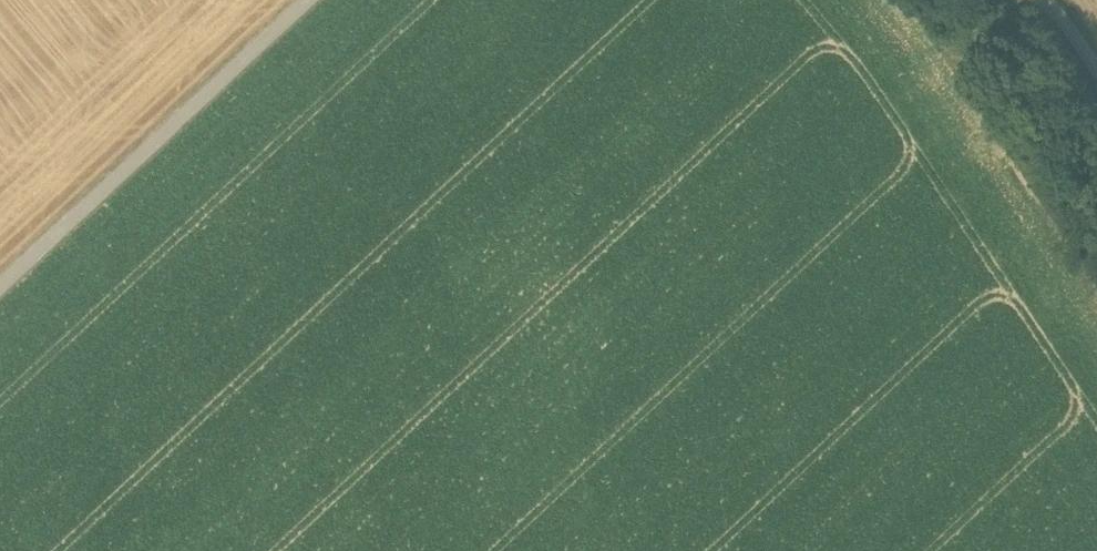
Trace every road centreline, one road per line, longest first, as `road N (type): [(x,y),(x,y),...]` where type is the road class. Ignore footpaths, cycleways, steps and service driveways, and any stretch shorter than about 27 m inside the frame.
road 1 (track): [(300,0),(0,281)]

